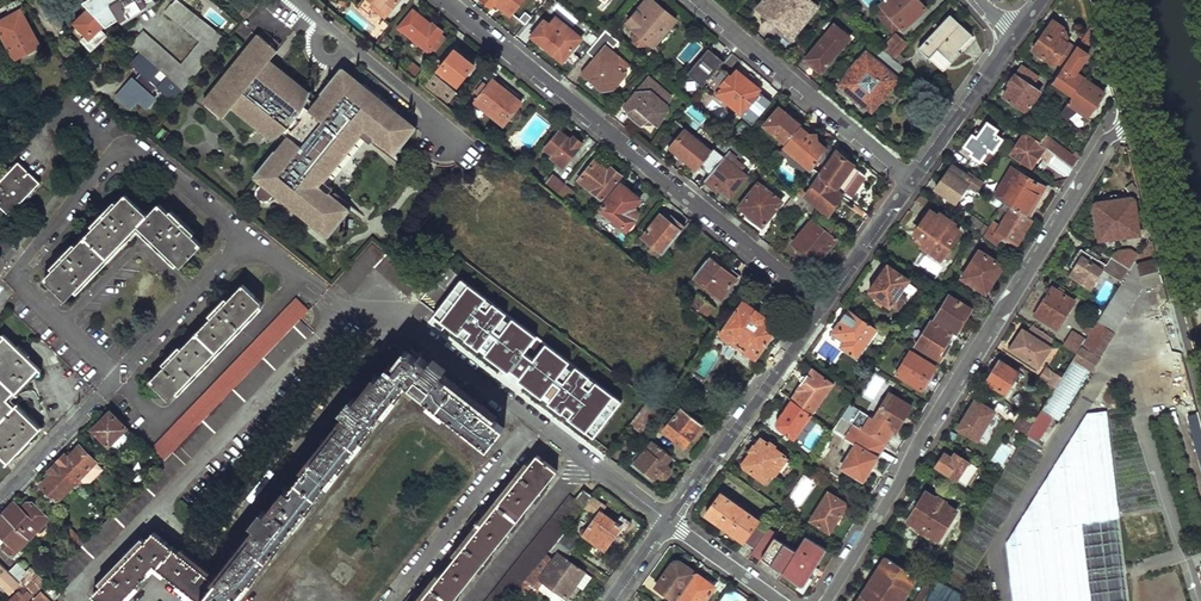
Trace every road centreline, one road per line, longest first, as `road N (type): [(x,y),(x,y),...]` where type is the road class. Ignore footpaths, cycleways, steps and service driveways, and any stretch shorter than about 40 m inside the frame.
road 1 (residential): [(1131,125),(1104,144),(828,600)]
road 2 (residential): [(820,307),(446,0)]
road 3 (residential): [(909,181),(693,0)]
road 4 (residential): [(668,521),(820,307)]
road 5 (residential): [(1131,125),(1200,378)]
road 6 (residential): [(909,181),(1015,37)]
road 7 (residential): [(820,307),(909,181)]
road 8 (residential): [(99,397),(0,500)]
road 9 (residential): [(668,521),(779,600)]
road 10 (residential): [(1100,0),(1131,125)]

